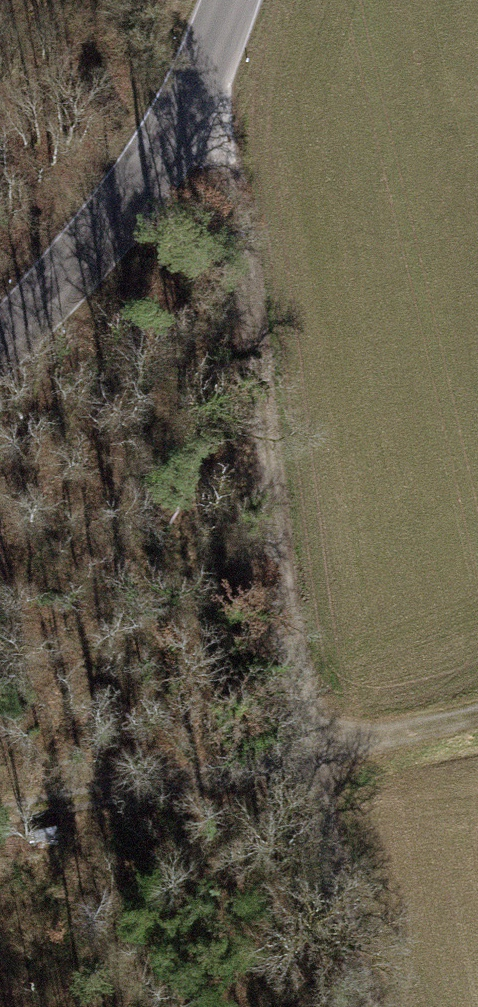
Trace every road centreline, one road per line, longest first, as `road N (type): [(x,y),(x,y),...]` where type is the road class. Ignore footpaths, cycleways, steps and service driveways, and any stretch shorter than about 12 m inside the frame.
road 1 (track): [(360,1006),(312,753),(224,126),(189,95)]
road 2 (track): [(477,710),(312,753),(0,808)]
road 3 (tertiary): [(0,340),(75,266),(168,142),(231,0)]

